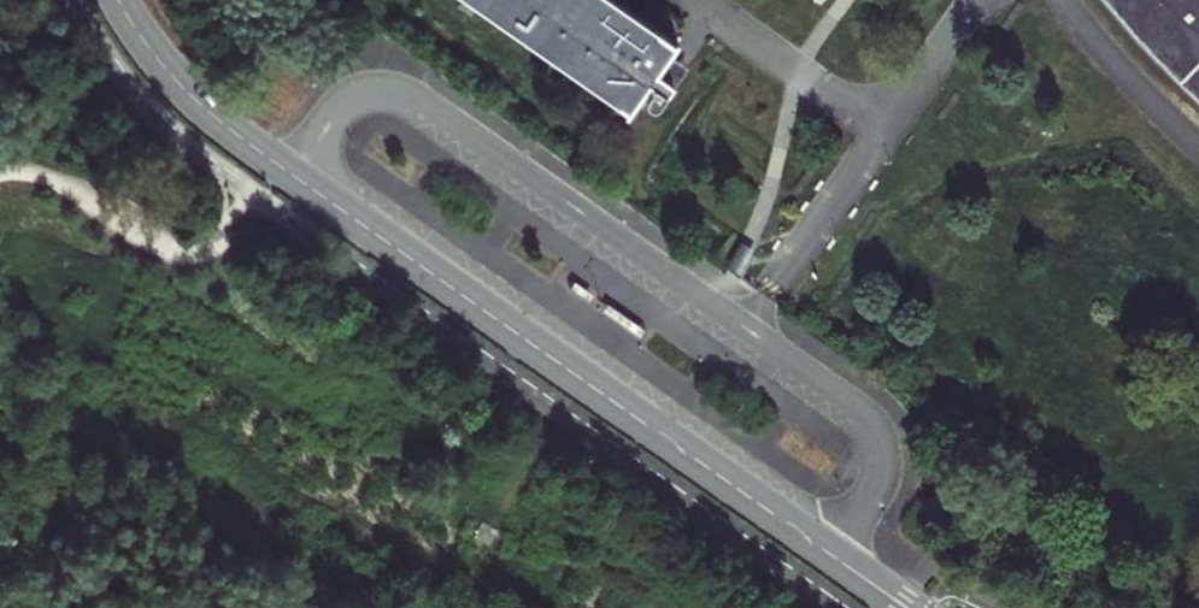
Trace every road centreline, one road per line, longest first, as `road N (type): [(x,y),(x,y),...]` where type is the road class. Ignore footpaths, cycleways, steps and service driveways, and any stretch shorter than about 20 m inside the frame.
road 1 (residential): [(119,0),(170,75),(252,148),(904,607)]

